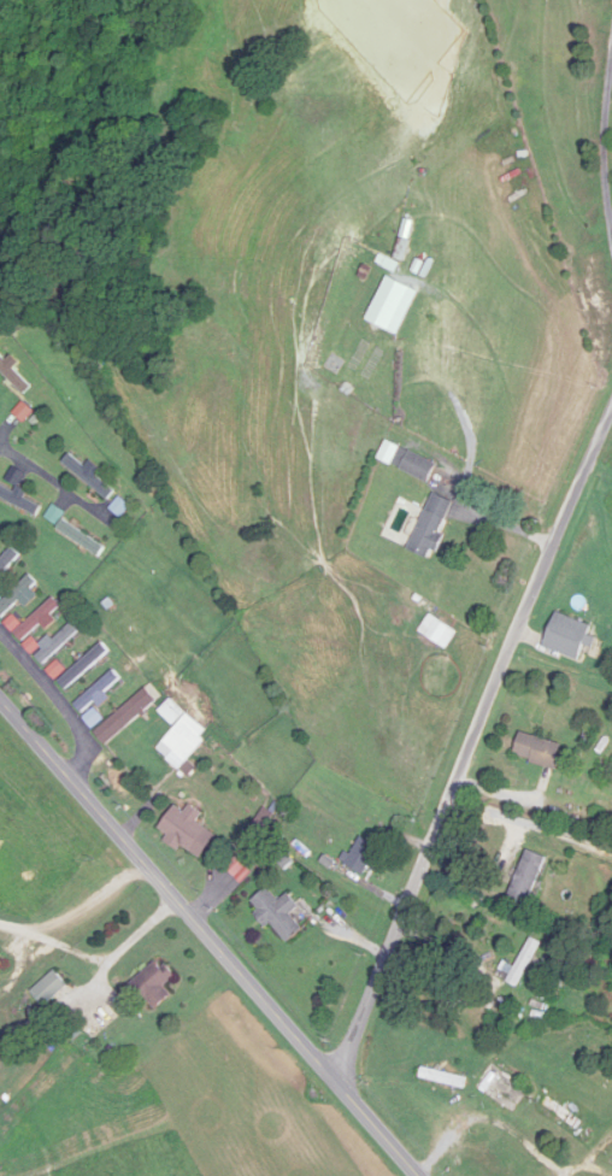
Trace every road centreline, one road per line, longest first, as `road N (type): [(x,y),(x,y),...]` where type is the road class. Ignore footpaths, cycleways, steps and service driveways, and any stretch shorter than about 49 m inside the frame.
road 1 (residential): [(341,1087),(498,674),(611,412)]
road 2 (tertiary): [(419,1175),(0,700)]

